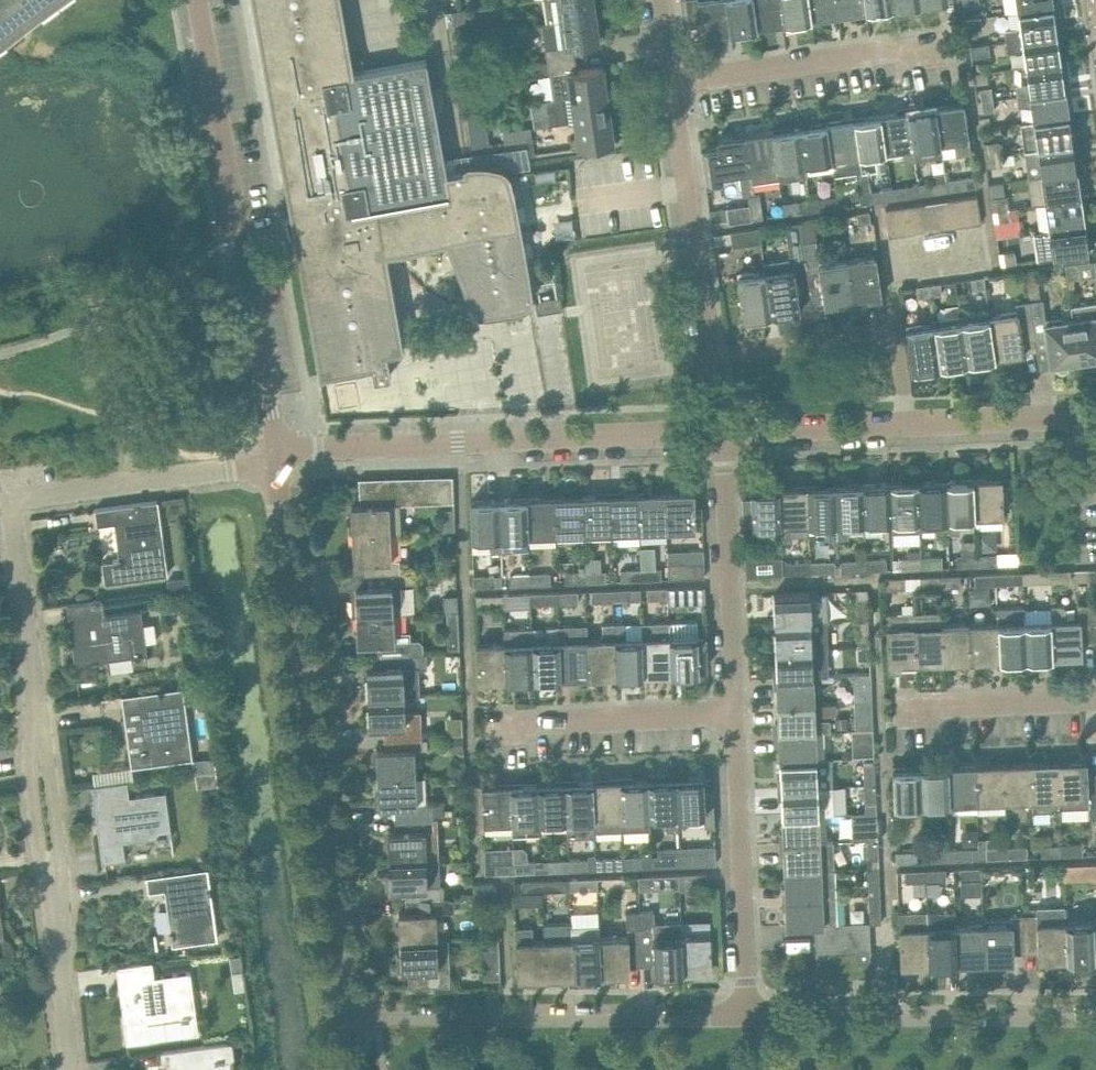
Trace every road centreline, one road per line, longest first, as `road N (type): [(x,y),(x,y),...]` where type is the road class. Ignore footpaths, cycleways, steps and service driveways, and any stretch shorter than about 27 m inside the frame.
road 1 (residential): [(66,1069),(0,494),(277,454)]
road 2 (residential): [(277,454),(349,1018)]
road 3 (residential): [(195,0),(277,454)]
road 4 (residential): [(723,434),(277,454)]
road 5 (residential): [(749,1018),(349,1018)]
road 6 (residential): [(1095,421),(723,434)]
road 7 (residential): [(723,434),(672,83)]
road 8 (residential): [(1095,1018),(749,1018)]
road 9 (residential): [(749,1018),(736,718)]
road 10 (residential): [(672,83),(965,40)]
road 11 (residential): [(736,718),(723,434)]
road 12 (residential): [(736,718),(466,728)]
road 13 (residential): [(879,715),(1095,706)]

